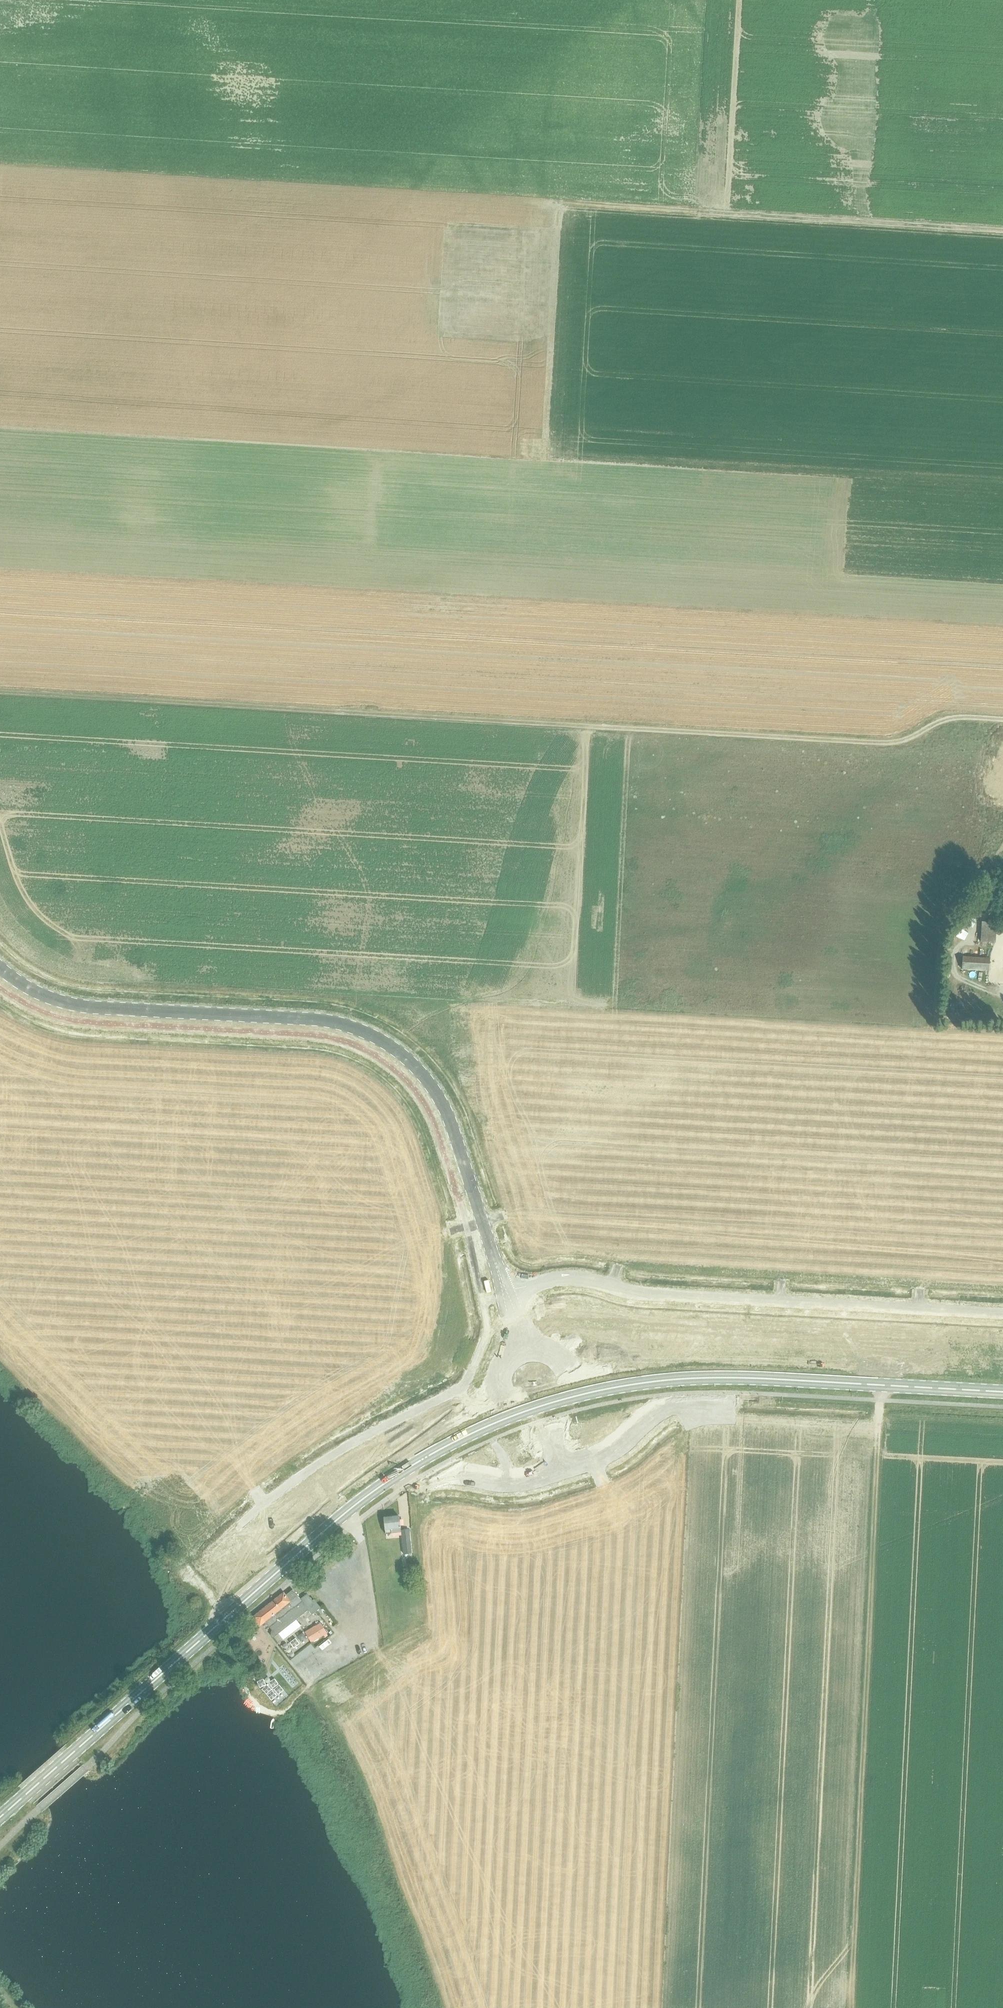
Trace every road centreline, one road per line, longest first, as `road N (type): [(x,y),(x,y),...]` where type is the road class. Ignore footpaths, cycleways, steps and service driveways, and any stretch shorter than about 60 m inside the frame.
road 1 (track): [(1002,722),(940,722),(890,744),(0,691)]
road 2 (track): [(718,1395),(721,1419),(877,1427),(850,1939)]
road 3 (tertiary): [(0,968),(45,998),(76,1005),(301,1018),(348,1026),(393,1047),(419,1070),(451,1122),(505,1293)]
road 4 (unclassified): [(505,1293),(575,1278),(664,1295),(1002,1313)]
road 5 (primary): [(433,1451),(313,1539),(73,1753)]
road 6 (track): [(1002,229),(563,204)]
road 7 (primary): [(1002,1391),(659,1380)]
road 8 (unclassified): [(386,1499),(427,1479),(509,1485),(561,1474)]
road 9 (unclassified): [(561,1474),(609,1456),(677,1408),(718,1395)]

